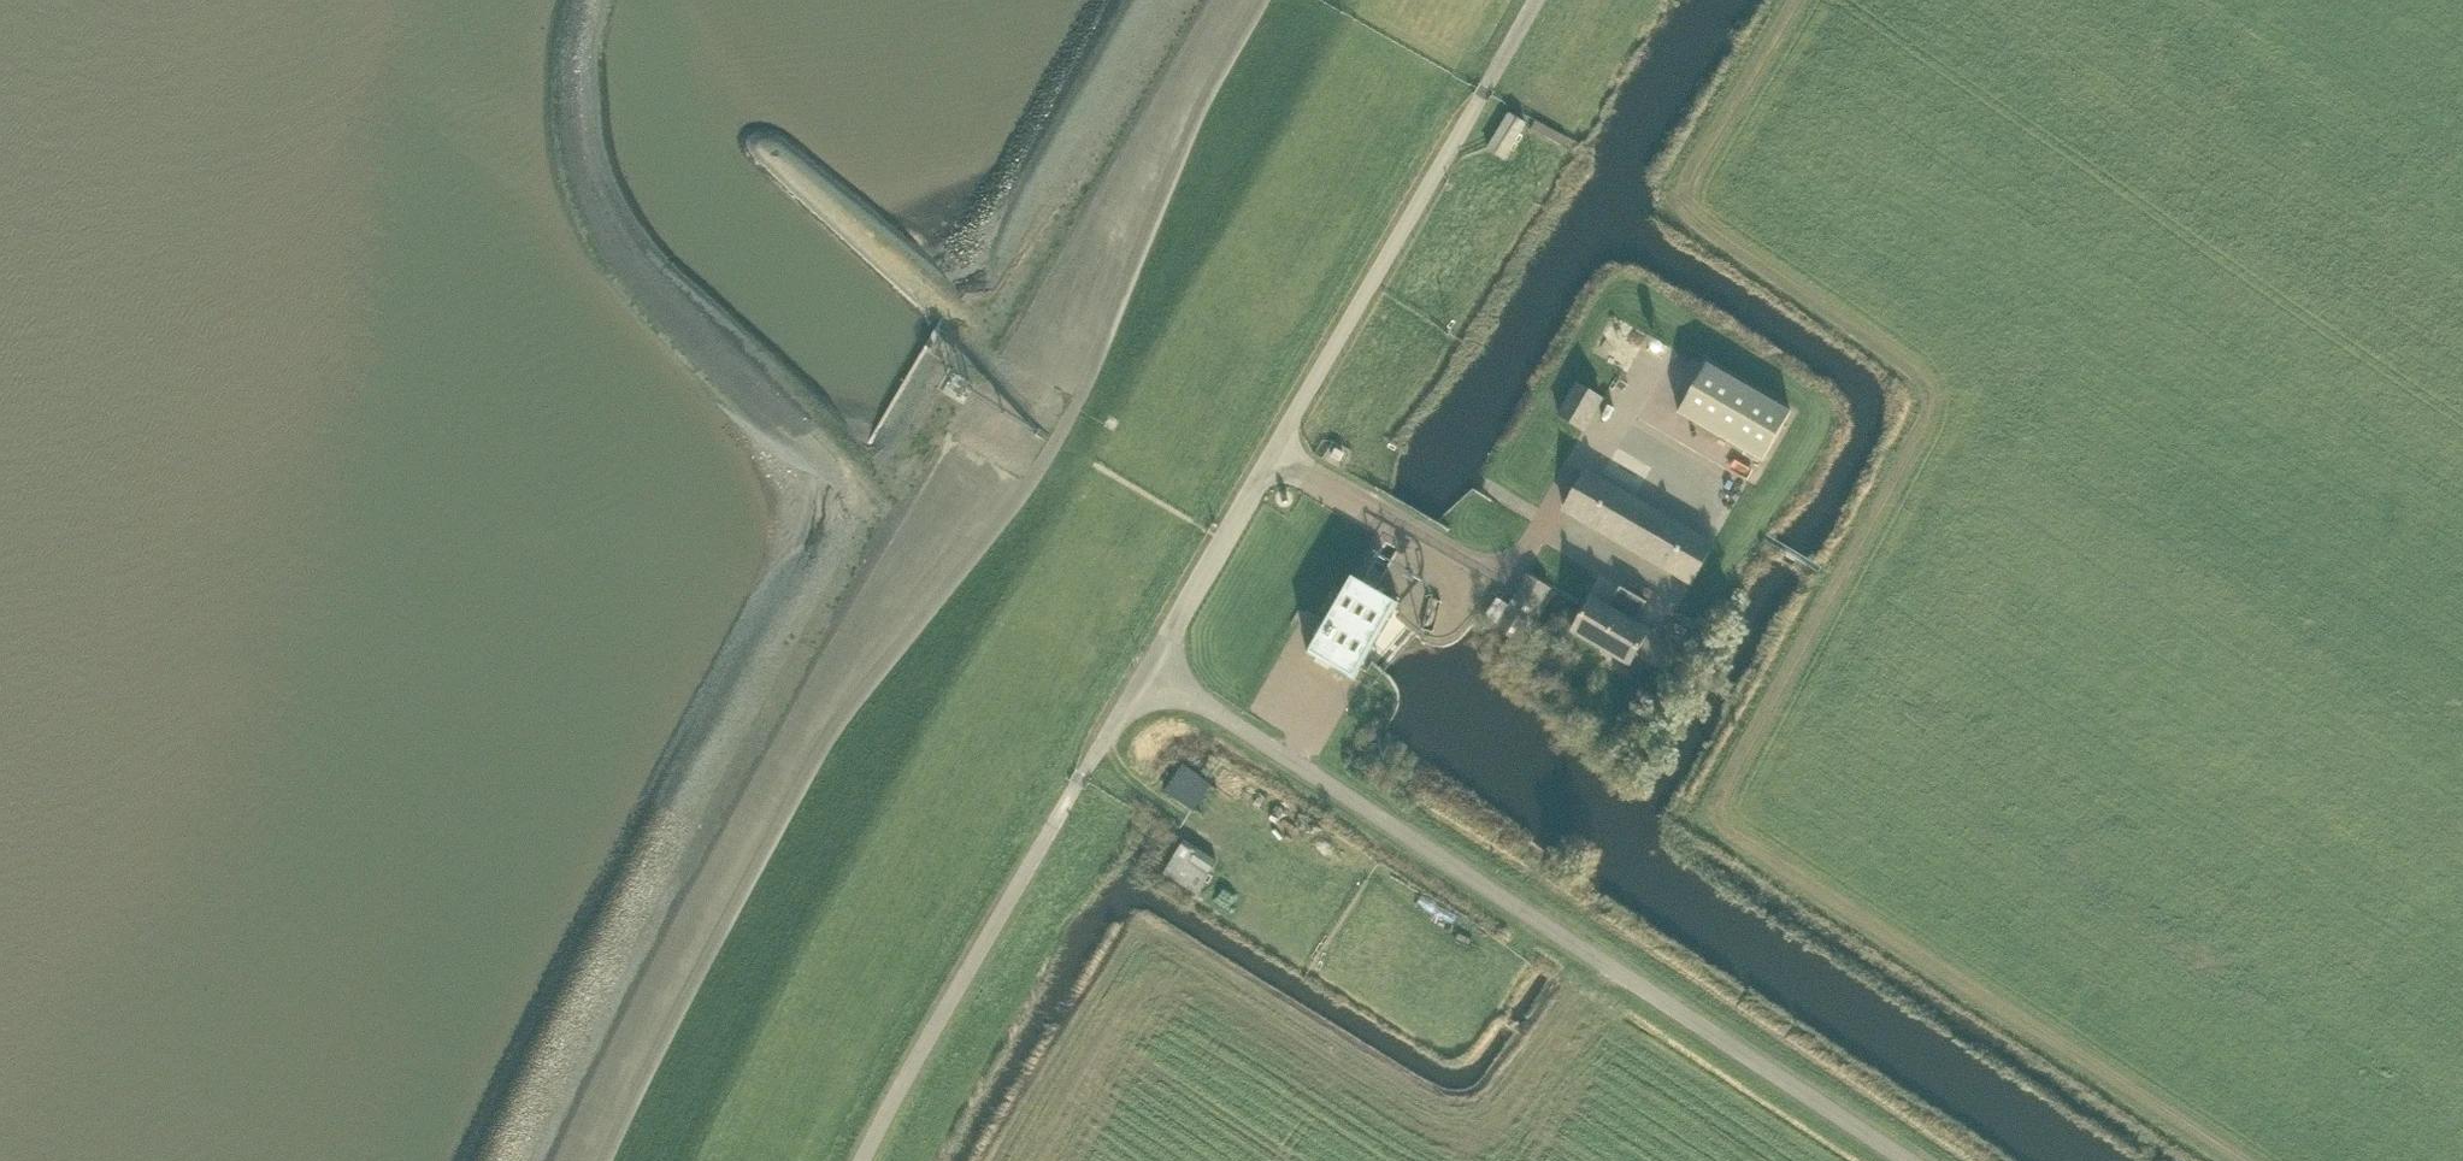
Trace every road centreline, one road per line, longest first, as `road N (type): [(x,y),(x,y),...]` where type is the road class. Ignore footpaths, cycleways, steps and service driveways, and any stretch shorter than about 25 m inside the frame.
road 1 (unclassified): [(1905,1160),(1148,670)]
road 2 (unclassified): [(1148,670),(1537,0)]
road 3 (unclassified): [(865,1160),(1148,670)]

